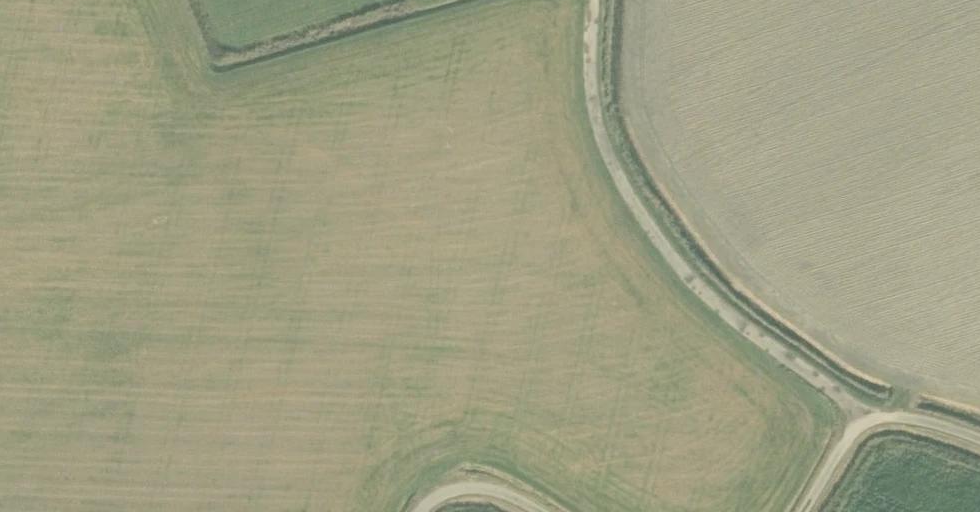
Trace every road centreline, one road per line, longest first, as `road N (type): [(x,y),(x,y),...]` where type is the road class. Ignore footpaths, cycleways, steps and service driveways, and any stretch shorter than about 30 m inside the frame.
road 1 (unclassified): [(870,416),(736,321),(656,233),(608,152),(589,94),(592,0)]
road 2 (unclassified): [(542,511),(483,487),(453,488),(421,511)]

